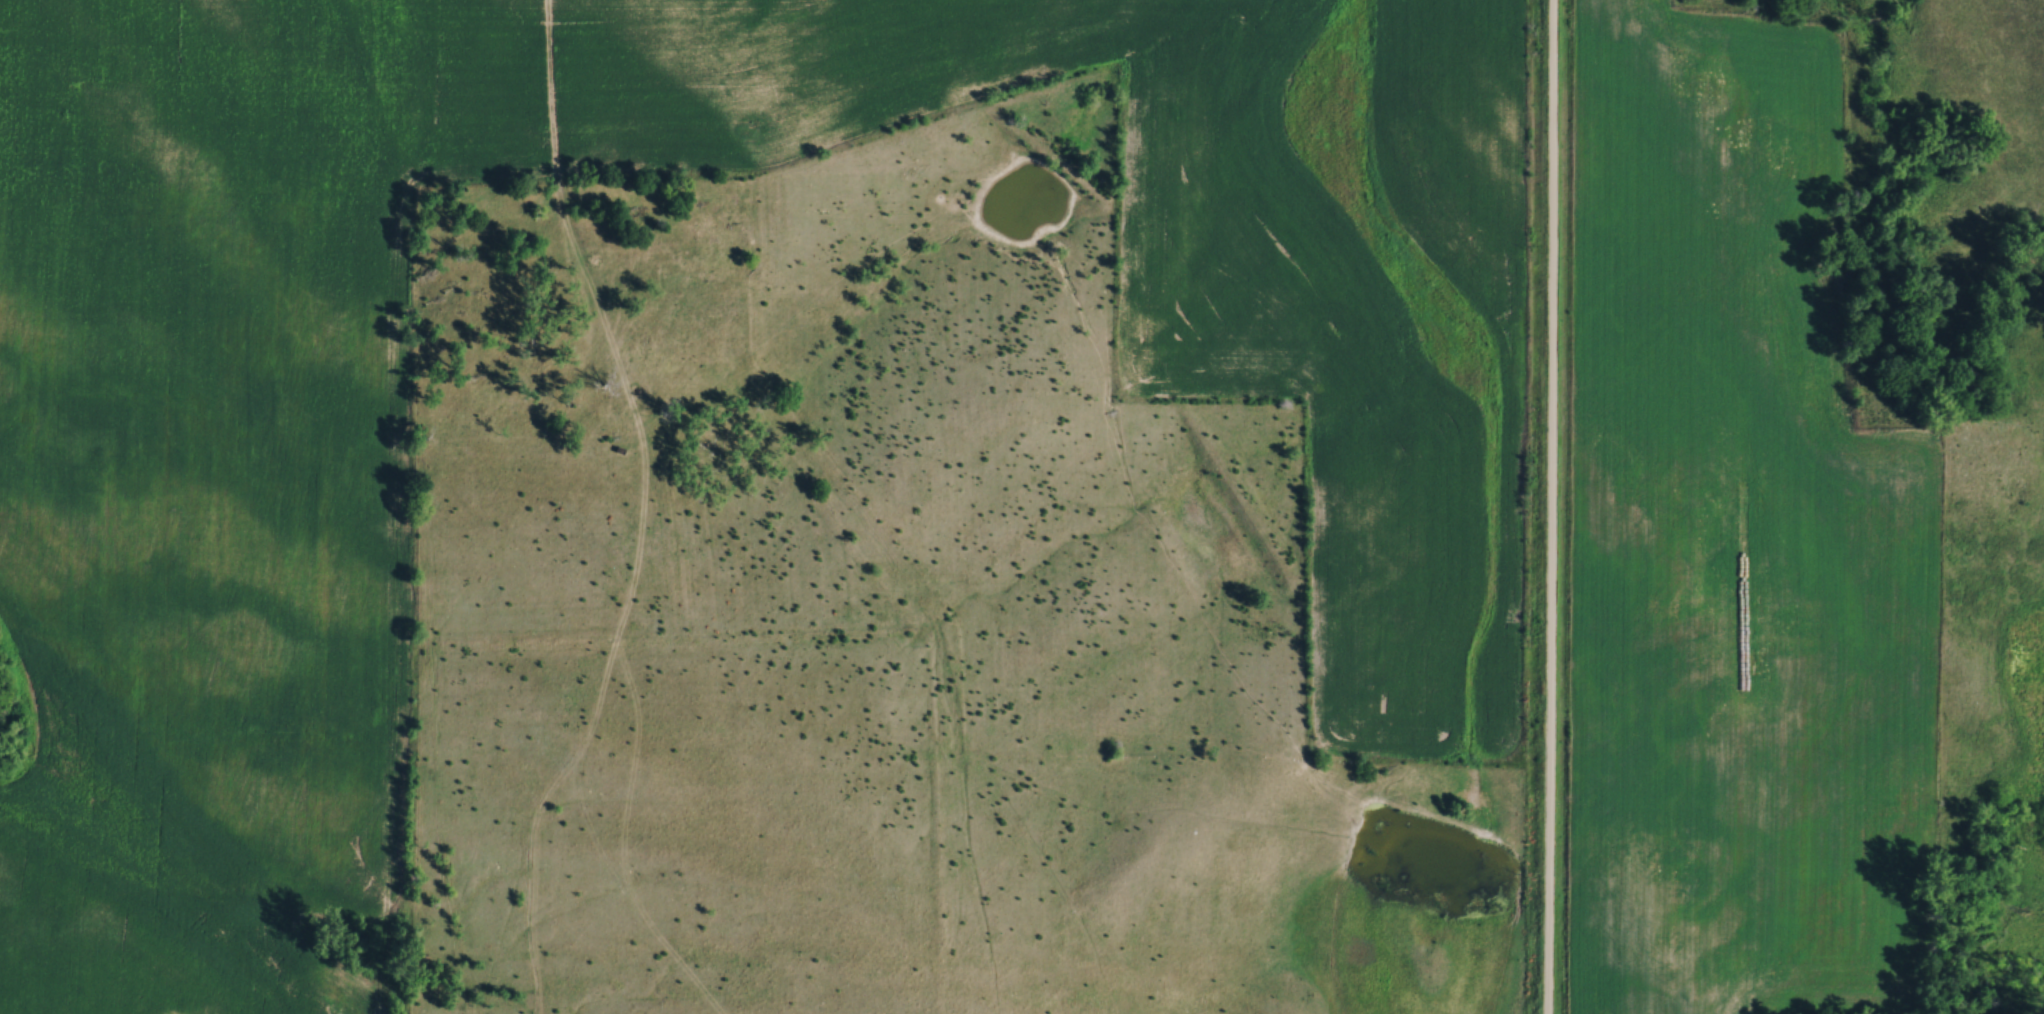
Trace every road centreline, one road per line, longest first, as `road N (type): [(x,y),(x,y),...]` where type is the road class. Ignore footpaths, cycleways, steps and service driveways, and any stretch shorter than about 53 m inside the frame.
road 1 (residential): [(1548,1013),(1553,0)]

